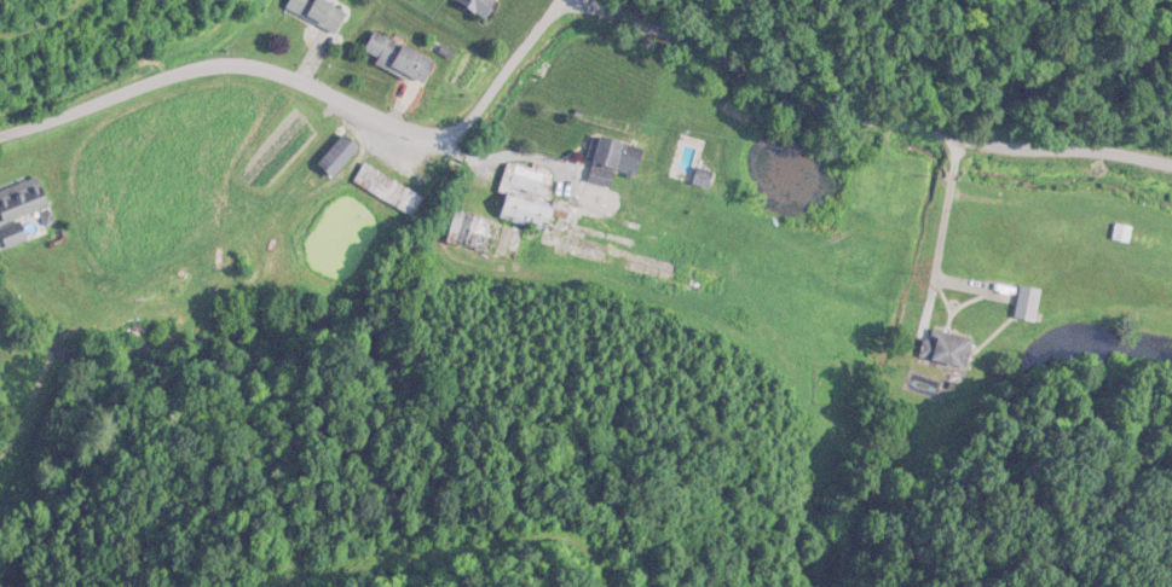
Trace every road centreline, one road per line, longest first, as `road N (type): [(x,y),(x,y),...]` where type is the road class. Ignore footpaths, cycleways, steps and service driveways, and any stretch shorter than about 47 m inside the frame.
road 1 (residential): [(1171,167),(999,147),(791,106),(685,58),(639,18),(564,1)]
road 2 (residential): [(0,121),(160,80),(277,80),(352,111),(462,129),(564,1)]

